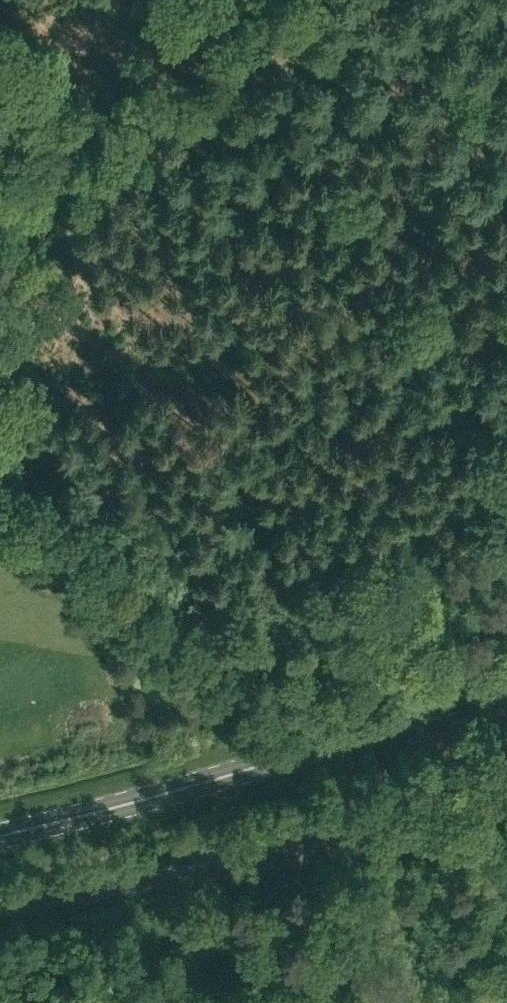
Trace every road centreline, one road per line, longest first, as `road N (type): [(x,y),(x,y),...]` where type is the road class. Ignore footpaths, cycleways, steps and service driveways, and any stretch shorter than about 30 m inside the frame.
road 1 (secondary): [(0,835),(234,773),(506,676)]
road 2 (unclassified): [(0,903),(354,845),(506,805)]

